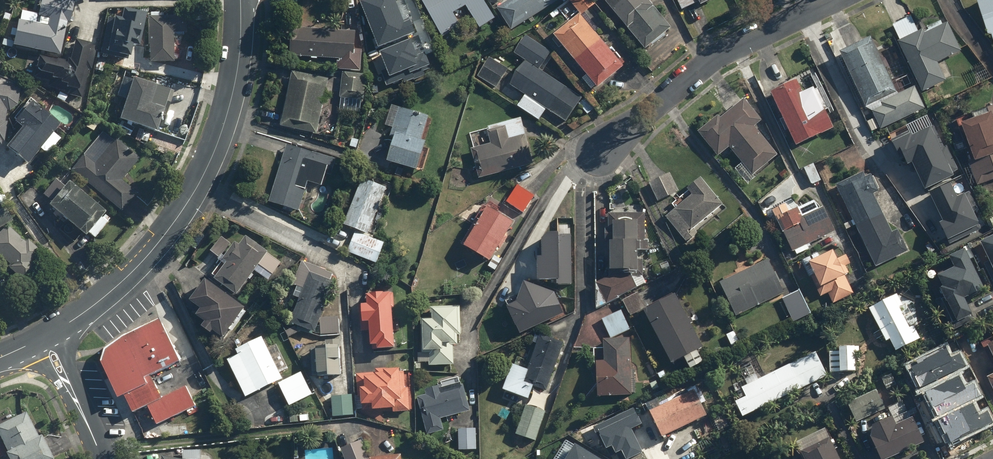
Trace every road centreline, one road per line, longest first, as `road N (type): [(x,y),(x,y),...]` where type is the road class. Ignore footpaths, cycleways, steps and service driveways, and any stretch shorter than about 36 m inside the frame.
road 1 (residential): [(45,338),(152,253),(192,194),(222,135),(239,61),(240,0)]
road 2 (residential): [(833,0),(739,44),(597,154)]
road 3 (residential): [(45,338),(99,458)]

